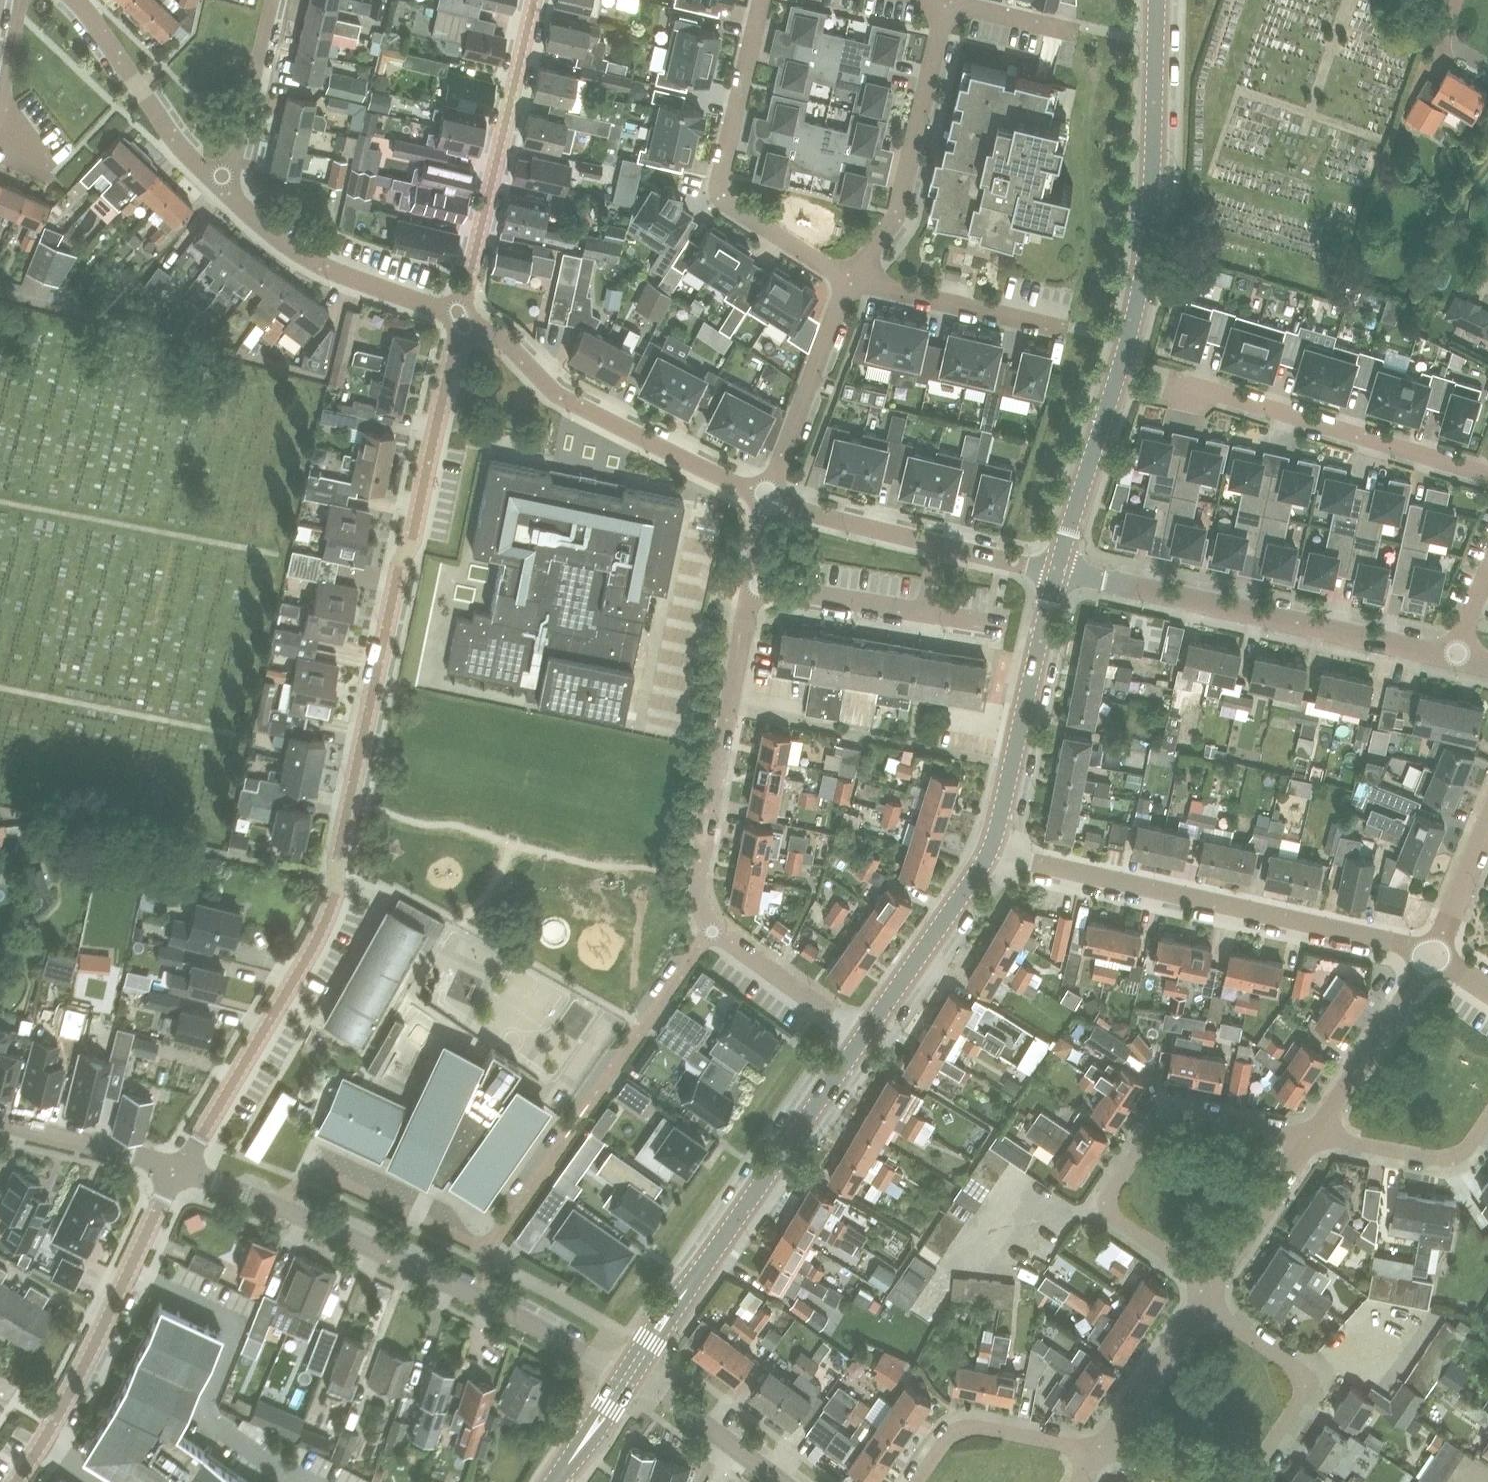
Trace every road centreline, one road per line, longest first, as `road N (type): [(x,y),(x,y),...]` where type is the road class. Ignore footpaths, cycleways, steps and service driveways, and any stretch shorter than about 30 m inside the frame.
road 1 (residential): [(179,1169),(325,924),(399,567),(412,540),(461,315)]
road 2 (secondary): [(1057,572),(1121,367),(1146,255),(1157,0)]
road 3 (residential): [(866,1037),(712,928),(698,896),(754,584)]
road 4 (residential): [(627,1376),(393,1258),(179,1169)]
road 5 (residential): [(1435,954),(988,851)]
road 6 (secondary): [(627,1376),(866,1037)]
road 7 (residential): [(1451,656),(1057,572)]
road 8 (residential): [(1100,1449),(1223,1473),(1250,1469),(1270,1454),(1306,1398),(1305,1381),(1199,1301)]
road 9 (residential): [(1212,1282),(1122,1226),(1114,1209),(1164,1119),(1309,1138)]
road 10 (residential): [(765,500),(560,398),(502,338),(461,315)]
road 11 (residential): [(869,258),(780,230),(723,192),(758,0)]
road 12 (residential): [(1167,379),(1487,477)]
road 13 (residential): [(535,0),(461,315)]
road 14 (secondary): [(988,851),(1057,572)]
road 15 (residential): [(57,1425),(179,1169)]
road 16 (unclassified): [(946,2),(894,238),(869,258)]
road 17 (unclassified): [(461,315),(311,257),(227,190)]
road 18 (residential): [(765,500),(849,284),(869,258)]
road 19 (residential): [(227,190),(182,152),(74,0)]
road 20 (residential): [(1309,1138),(1435,954)]
road 21 (secondary): [(866,1037),(988,851)]
road 22 (unclassified): [(869,258),(892,287),(1061,324)]
road 23 (residential): [(918,1481),(943,1449),(981,1430),(1100,1449)]
road 24 (residential): [(1309,1138),(1442,1157),(1461,1153),(1487,1116)]
road 25 (residential): [(227,190),(271,0)]
road 26 (residential): [(179,1169),(0,1127)]
road 27 (residential): [(777,1481),(627,1376)]
road 28 (residential): [(1100,1449),(1199,1301)]
road 29 (residential): [(935,543),(765,500)]
road 30 (residential): [(1212,1282),(1309,1138)]
road 31 (residential): [(754,584),(922,613)]
road 32 (unclassified): [(1435,954),(1487,825)]
road 33 (residential): [(946,2),(1079,28)]
road 34 (secondary): [(554,1481),(627,1376)]
road 35 (residential): [(1057,572),(935,543)]

